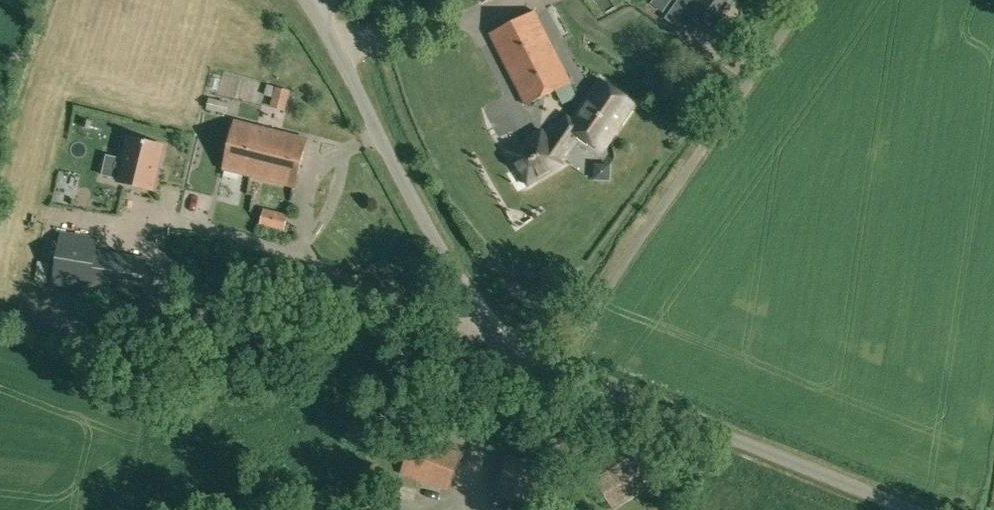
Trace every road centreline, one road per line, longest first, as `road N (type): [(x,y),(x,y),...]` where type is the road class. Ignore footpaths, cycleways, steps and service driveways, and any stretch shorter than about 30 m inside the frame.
road 1 (unclassified): [(916,509),(553,365),(508,339),(471,299),(312,0)]

